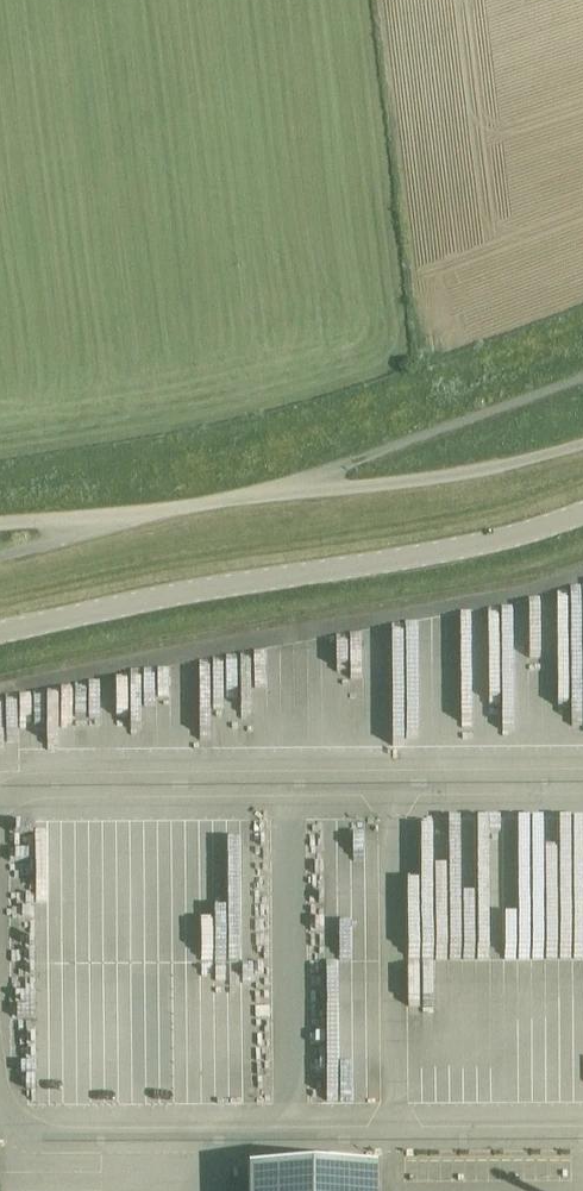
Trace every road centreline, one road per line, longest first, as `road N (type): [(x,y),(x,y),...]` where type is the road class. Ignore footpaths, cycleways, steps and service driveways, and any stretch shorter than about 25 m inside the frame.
road 1 (tertiary): [(0,631),(522,535),(582,513)]

